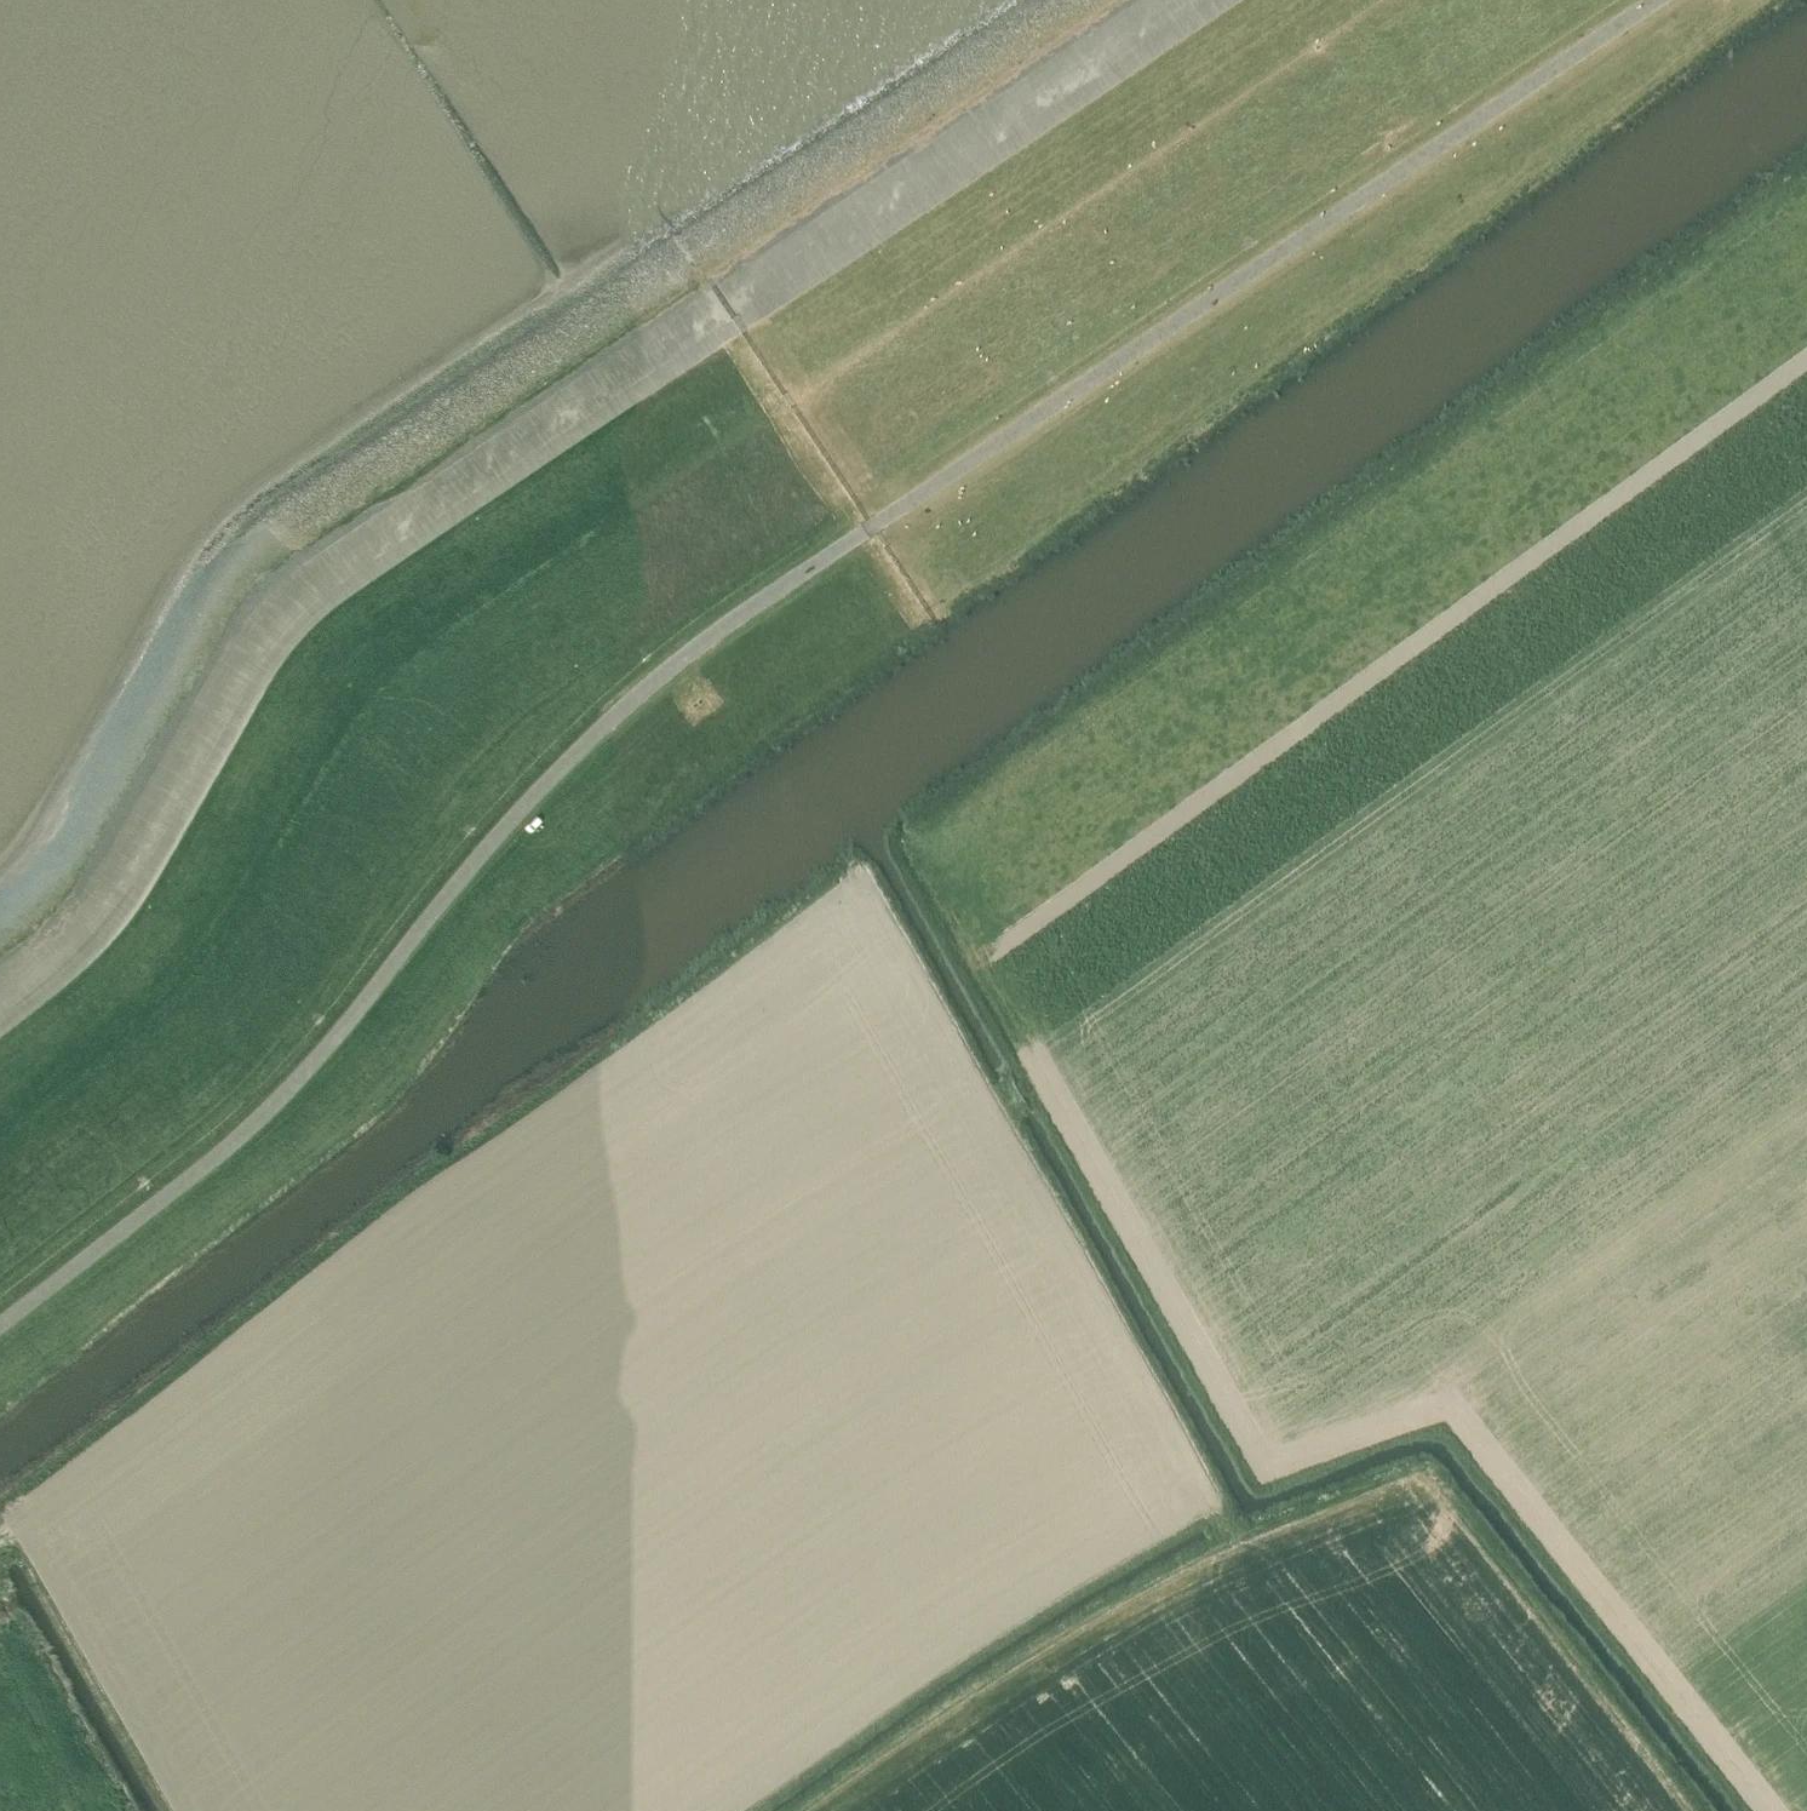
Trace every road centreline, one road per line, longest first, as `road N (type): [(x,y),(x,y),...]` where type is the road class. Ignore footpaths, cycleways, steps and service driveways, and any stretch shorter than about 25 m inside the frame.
road 1 (unclassified): [(0,1326),(273,1105),(530,799),(668,669),(1658,0)]

